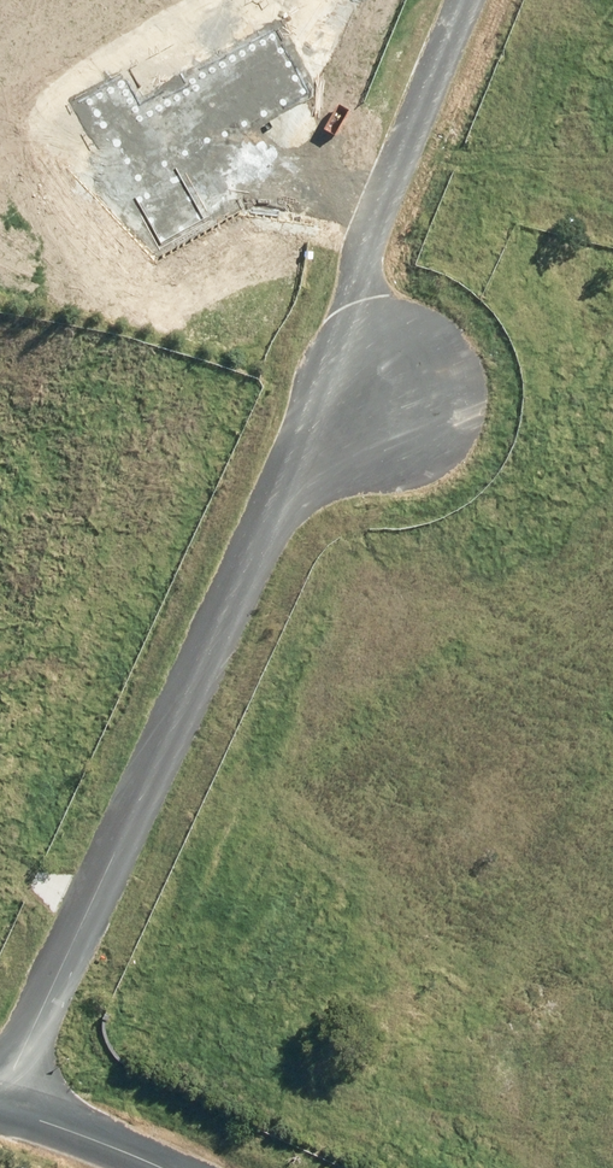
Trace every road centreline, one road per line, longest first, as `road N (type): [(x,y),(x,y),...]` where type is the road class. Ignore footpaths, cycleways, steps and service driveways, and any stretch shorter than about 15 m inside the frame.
road 1 (residential): [(4,1107),(16,1068),(351,379)]
road 2 (residential): [(351,379),(366,237),(464,0)]
road 3 (residential): [(158,1167),(4,1107)]

